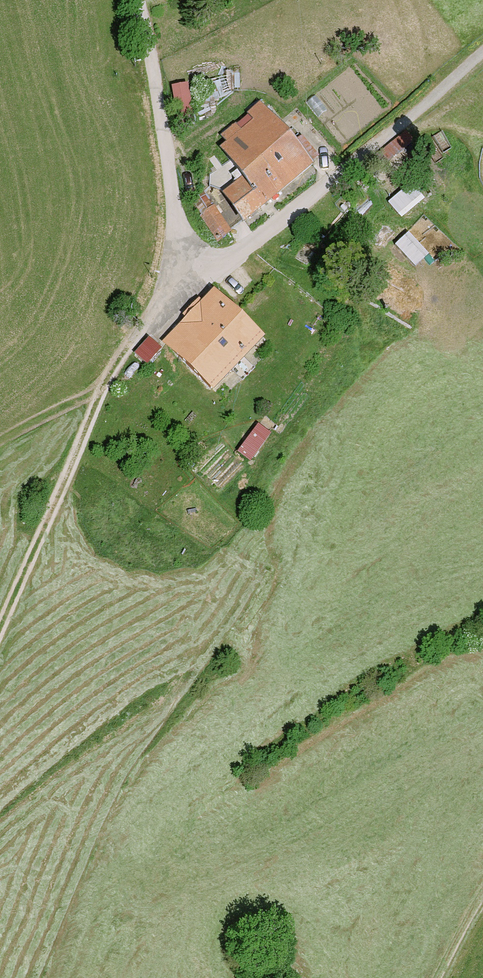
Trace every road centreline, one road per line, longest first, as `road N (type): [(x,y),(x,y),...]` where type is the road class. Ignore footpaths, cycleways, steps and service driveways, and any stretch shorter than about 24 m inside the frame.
road 1 (residential): [(183,289),(157,84),(137,0)]
road 2 (track): [(0,636),(99,391)]

